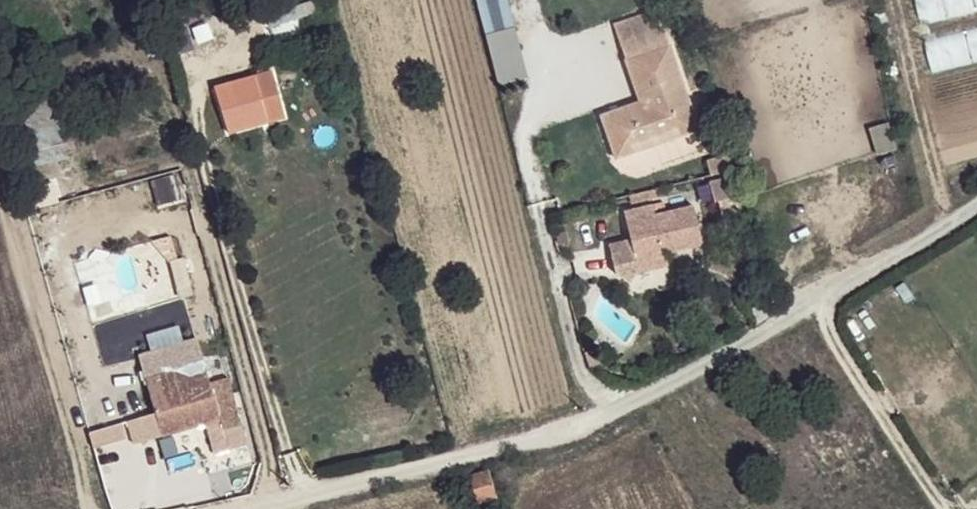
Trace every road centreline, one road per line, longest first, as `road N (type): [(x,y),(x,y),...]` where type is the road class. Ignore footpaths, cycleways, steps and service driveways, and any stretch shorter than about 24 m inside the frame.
road 1 (residential): [(976,196),(827,298),(587,438),(247,508)]
road 2 (track): [(955,508),(827,298)]

